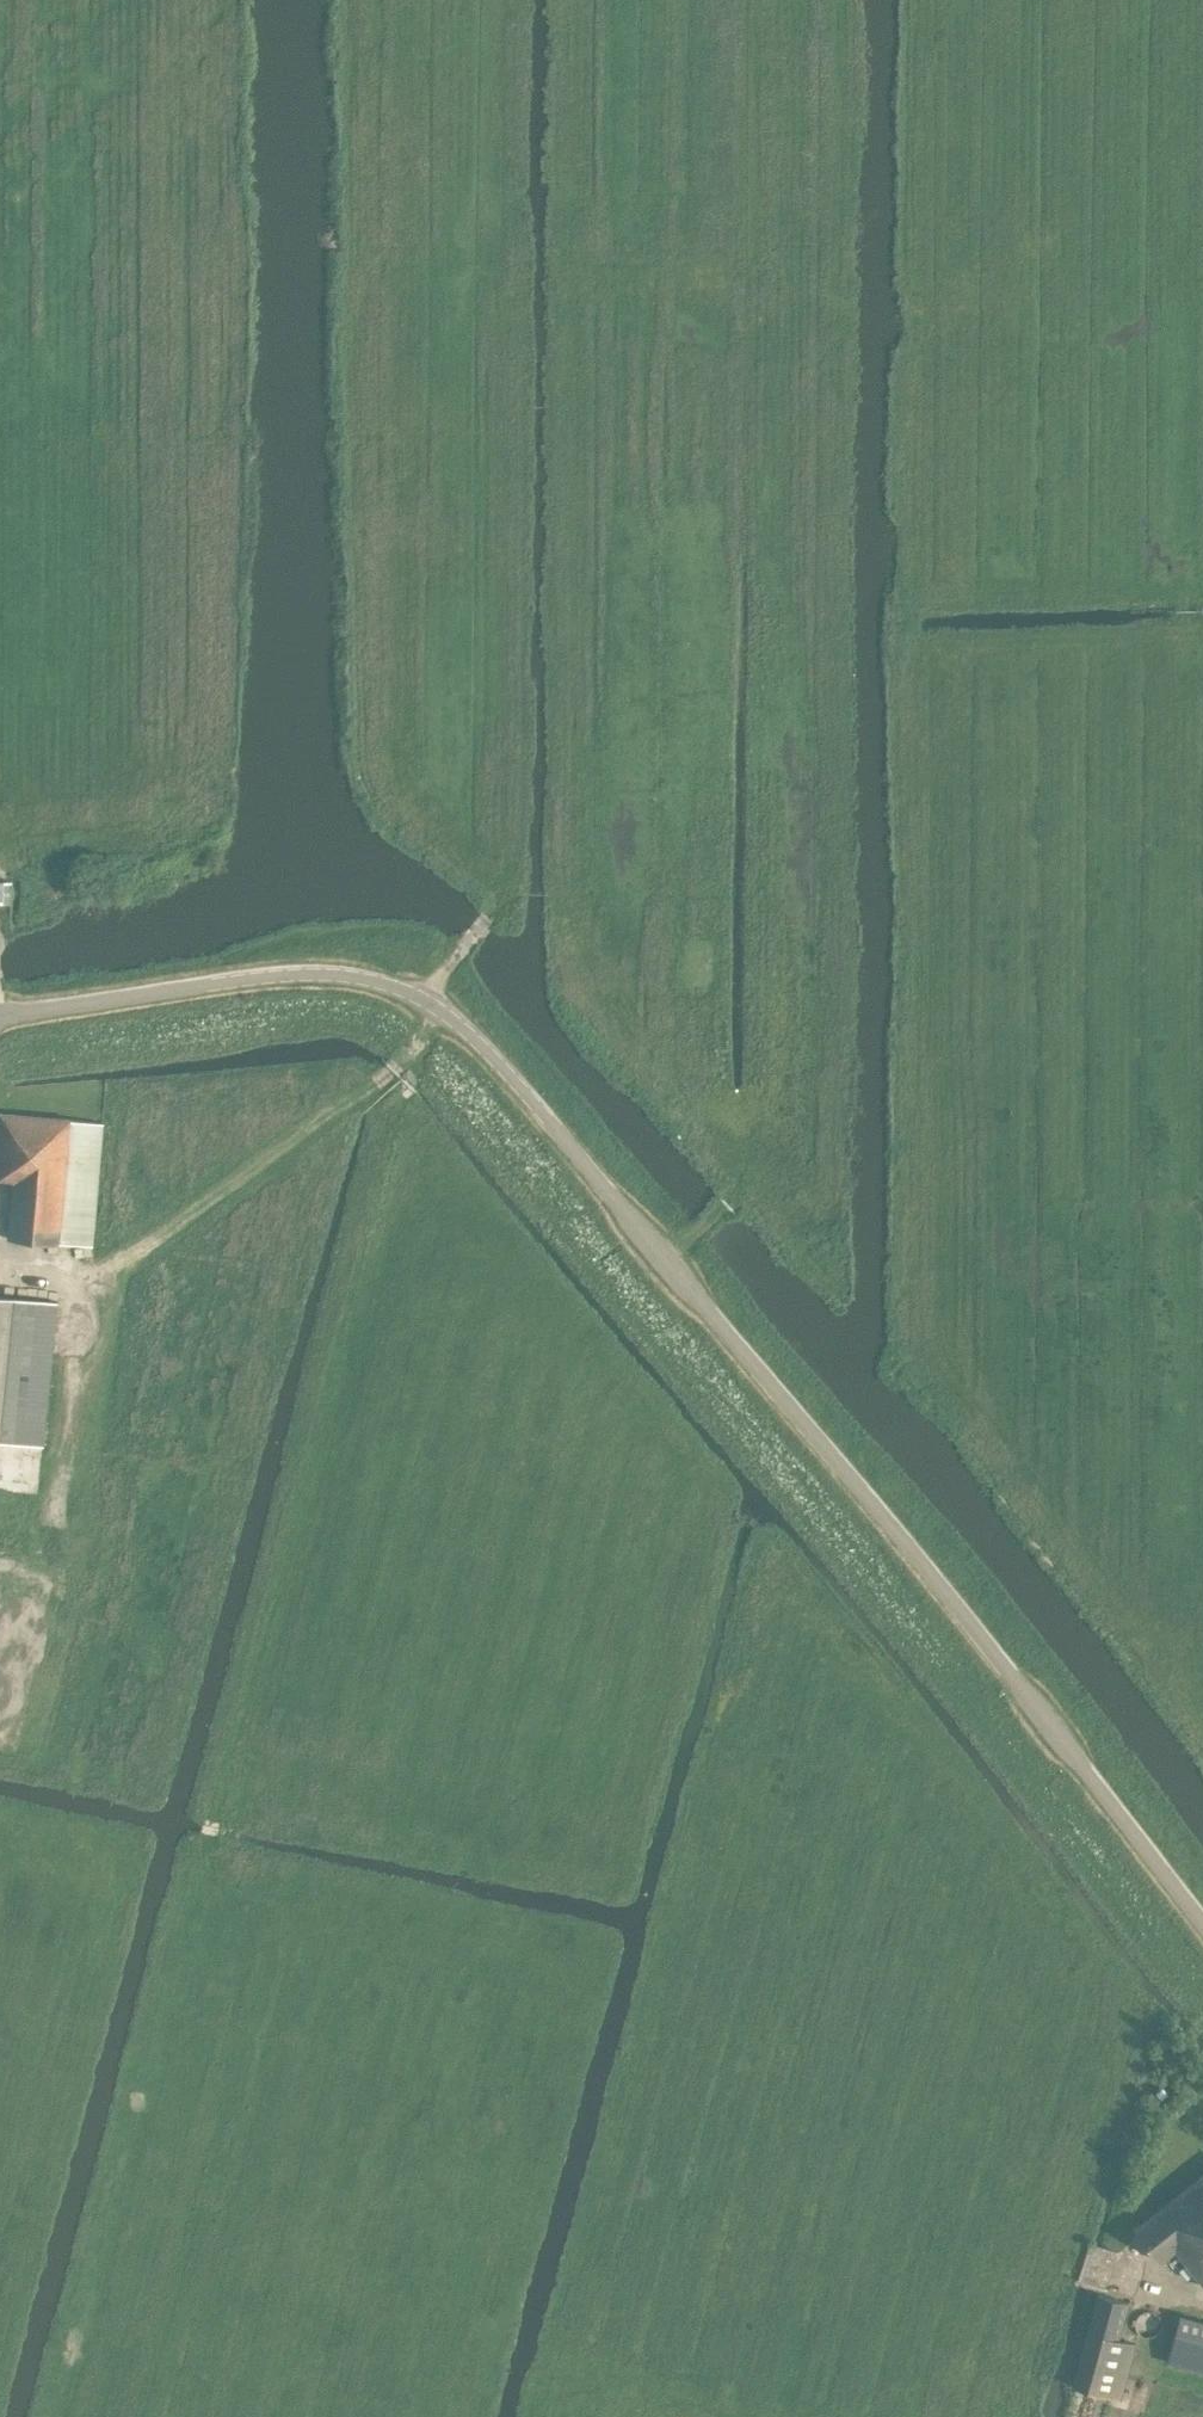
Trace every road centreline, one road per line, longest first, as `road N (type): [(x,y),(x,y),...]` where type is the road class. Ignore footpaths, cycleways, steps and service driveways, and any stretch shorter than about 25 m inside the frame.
road 1 (unclassified): [(1202,1923),(955,1598),(512,1075),(452,1020),(381,981),(326,973),(0,1013)]
road 2 (track): [(0,1236),(9,1266),(102,1277),(408,1060),(454,959)]
road 3 (track): [(0,849),(217,696),(222,581)]

